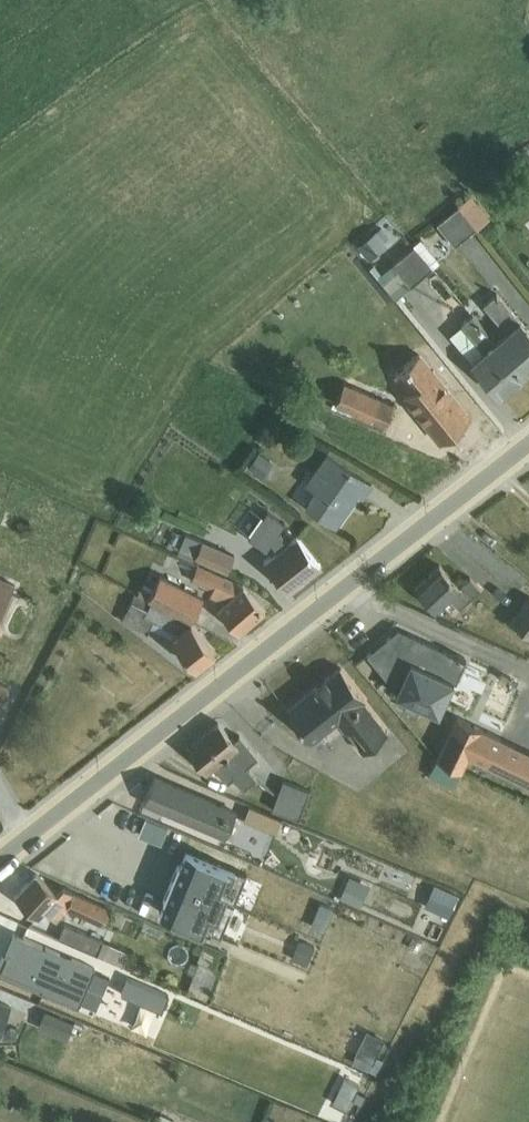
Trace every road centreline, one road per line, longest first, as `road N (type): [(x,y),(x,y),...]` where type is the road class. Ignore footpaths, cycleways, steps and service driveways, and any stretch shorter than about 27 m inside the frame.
road 1 (secondary): [(528,447),(0,857)]

